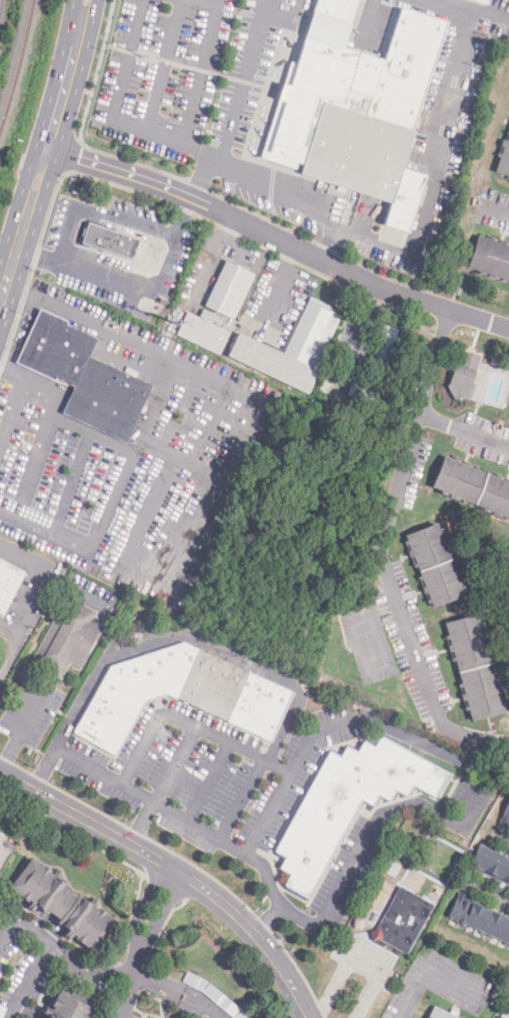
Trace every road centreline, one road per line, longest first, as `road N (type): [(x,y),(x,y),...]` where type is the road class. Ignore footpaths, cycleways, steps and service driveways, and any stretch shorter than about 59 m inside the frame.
road 1 (residential): [(452,310),(382,559),(440,720),(488,743),(508,743)]
road 2 (residential): [(47,150),(159,185),(367,282),(508,329)]
road 3 (tertiary): [(0,774),(219,902),(278,967),(308,1017)]
road 4 (secondary): [(86,0),(0,296)]
road 5 (residential): [(172,869),(142,923),(124,1017)]

